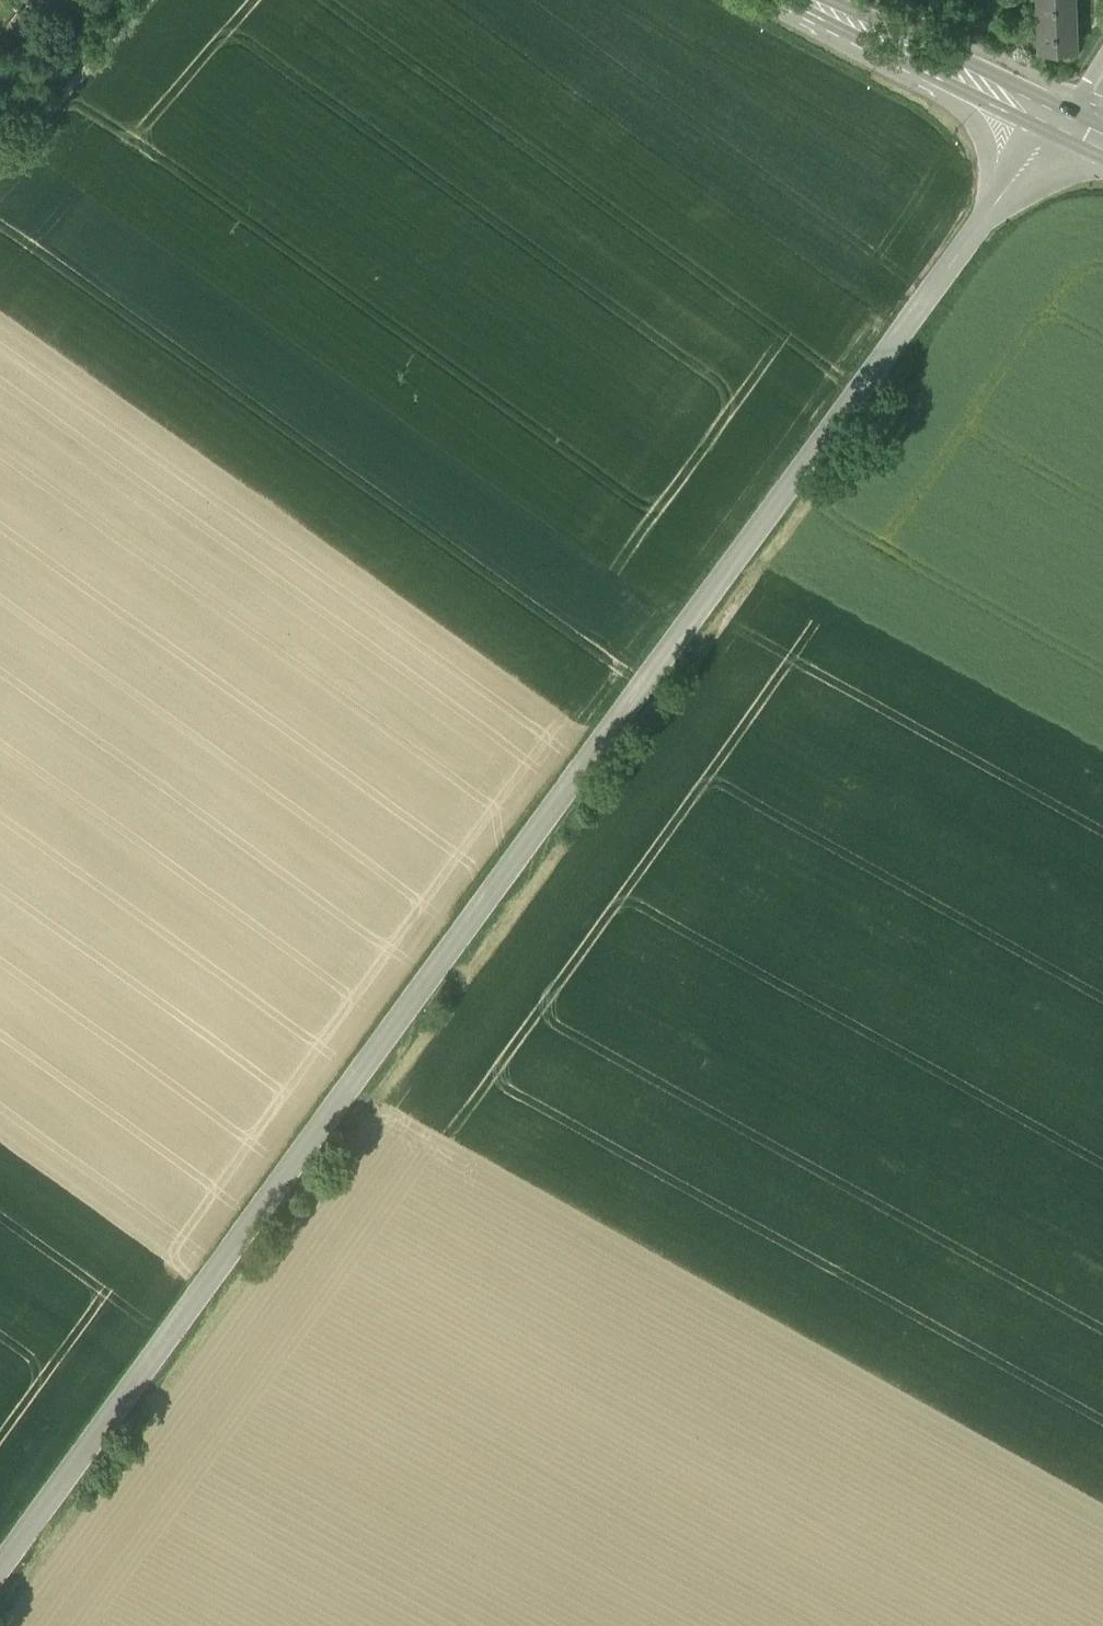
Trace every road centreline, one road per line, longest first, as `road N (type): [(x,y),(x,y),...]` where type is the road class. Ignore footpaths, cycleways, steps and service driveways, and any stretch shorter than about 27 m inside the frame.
road 1 (unclassified): [(0,1568),(986,211)]
road 2 (residential): [(760,0),(947,98),(985,149),(986,211)]
road 3 (residential): [(806,0),(1057,115)]
road 4 (unclassified): [(986,211),(1000,212),(1078,168),(1102,166)]

